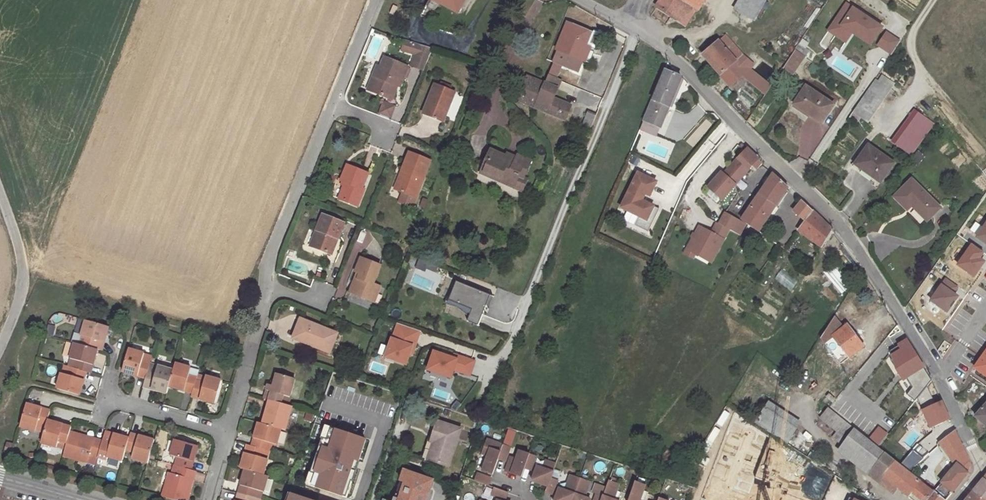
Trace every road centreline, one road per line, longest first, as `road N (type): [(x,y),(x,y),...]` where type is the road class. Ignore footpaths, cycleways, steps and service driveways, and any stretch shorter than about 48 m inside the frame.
road 1 (residential): [(980,474),(936,373),(839,229),(658,48),(618,22)]
road 2 (residential): [(225,432),(267,256),(373,0)]
road 3 (unclassified): [(0,201),(19,278),(0,341)]
road 4 (residential): [(105,396),(225,432)]

